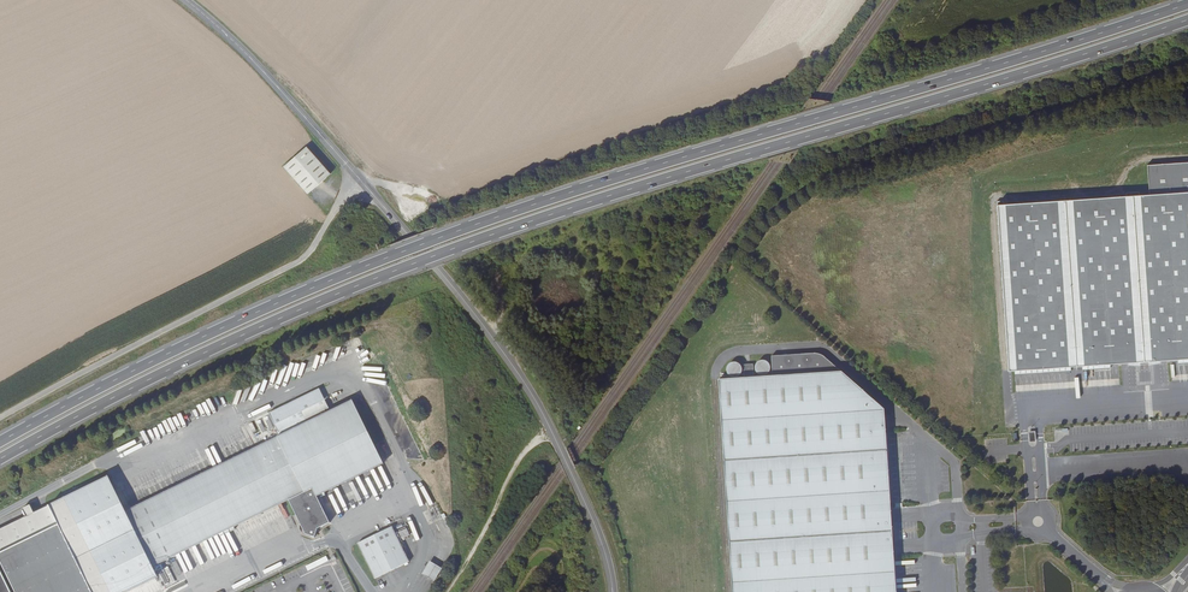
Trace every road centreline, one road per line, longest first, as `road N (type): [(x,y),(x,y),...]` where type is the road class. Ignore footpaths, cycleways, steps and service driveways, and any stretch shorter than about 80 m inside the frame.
road 1 (trunk): [(0,459),(206,352),(452,249),(1187,19)]
road 2 (trunk): [(1187,2),(444,236),(202,337),(0,442)]
road 3 (tertiary): [(613,591),(602,544),(561,452),(498,345),(307,120),(186,0)]

